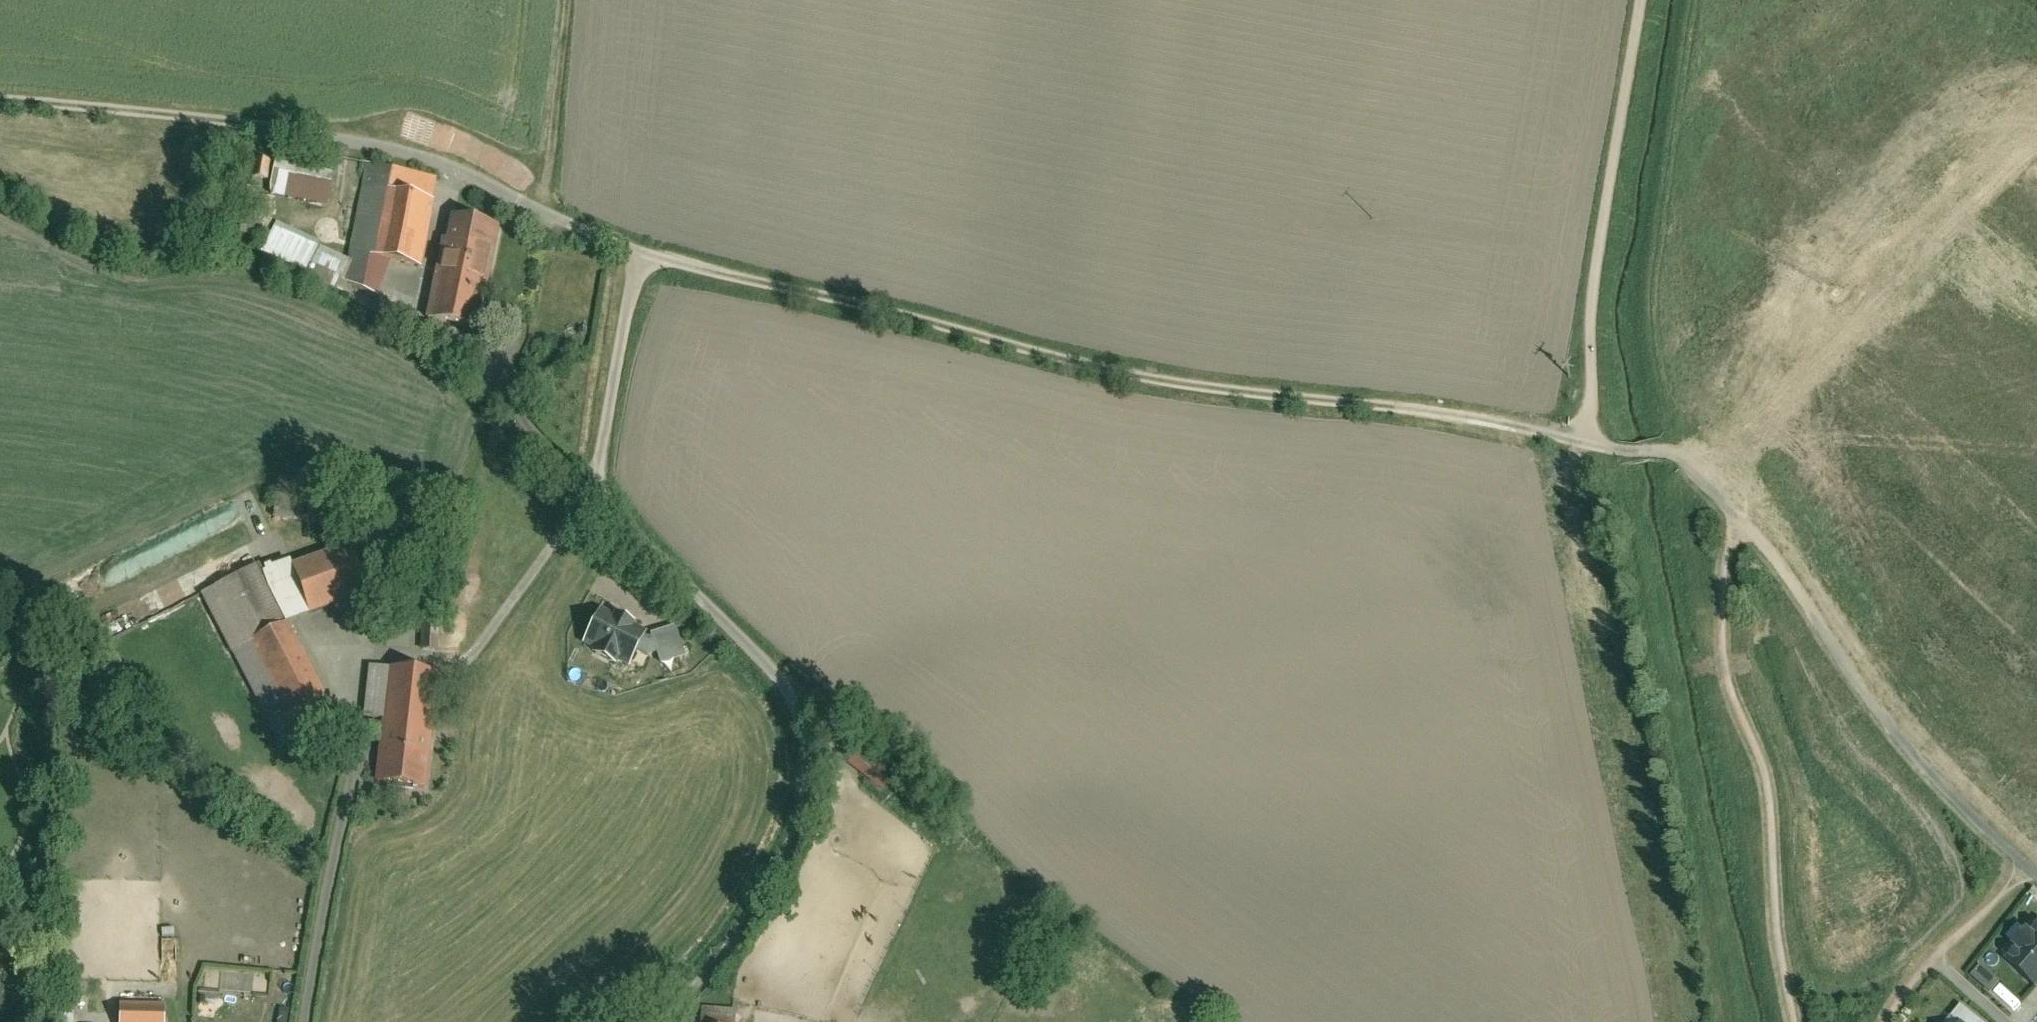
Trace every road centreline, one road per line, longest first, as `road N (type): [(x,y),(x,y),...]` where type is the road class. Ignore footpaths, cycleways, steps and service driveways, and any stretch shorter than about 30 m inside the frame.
road 1 (track): [(537,209),(641,255),(1115,378),(1442,412),(1590,443)]
road 2 (unclassified): [(641,255),(592,478),(793,684),(803,739),(795,817),(694,976),(639,1021)]
road 3 (track): [(0,101),(363,143),(454,167),(537,209)]
road 4 (track): [(2036,844),(1952,763),(1776,535),(1717,477),(1679,460)]
road 5 (track): [(1635,0),(1585,289),(1590,443)]
road 6 (track): [(537,209),(561,0)]

